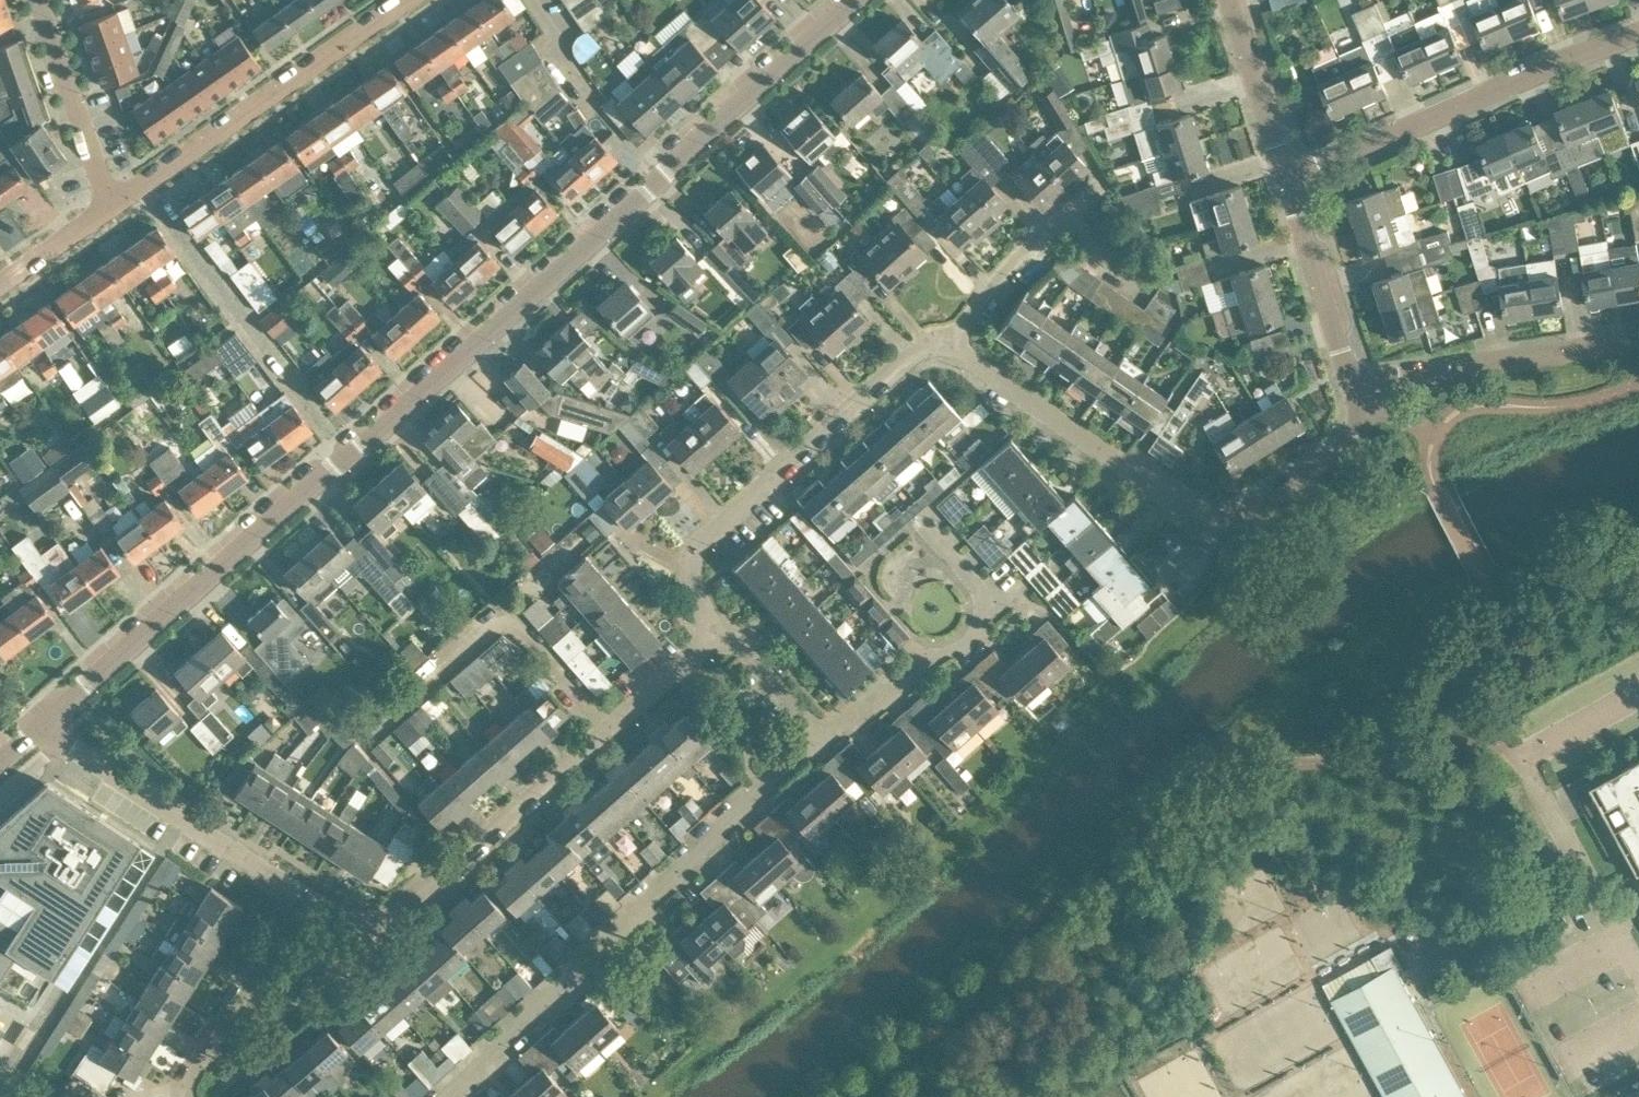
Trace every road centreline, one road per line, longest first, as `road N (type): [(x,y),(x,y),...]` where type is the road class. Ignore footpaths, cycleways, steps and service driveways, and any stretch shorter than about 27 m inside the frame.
road 1 (residential): [(40,726),(856,0)]
road 2 (residential): [(706,634),(391,921),(350,926),(305,895)]
road 3 (residential): [(443,1096),(820,739)]
road 4 (residential): [(942,350),(910,356),(702,544),(695,567),(706,634)]
road 5 (residential): [(1638,34),(1287,178)]
road 6 (residential): [(110,207),(408,0)]
road 7 (residential): [(1226,519),(1206,517),(984,368),(942,350)]
road 8 (residential): [(820,739),(873,697),(953,665),(977,636),(987,609),(982,588),(926,519)]
road 9 (residential): [(305,895),(40,726)]
road 10 (residential): [(1355,389),(1638,337)]
road 11 (residential): [(305,895),(181,1096)]
road 12 (residential): [(1355,389),(1287,178)]
road 13 (residential): [(110,207),(41,0)]
road 14 (residential): [(1226,519),(1245,516),(1350,439),(1355,389)]
road 15 (unclassified): [(1638,967),(1549,799)]
road 16 (residential): [(1287,178),(1230,0)]
road 17 (residential): [(1059,228),(942,350)]
road 18 (residential): [(820,739),(738,641),(706,634)]
road 19 (residential): [(0,284),(110,207)]

